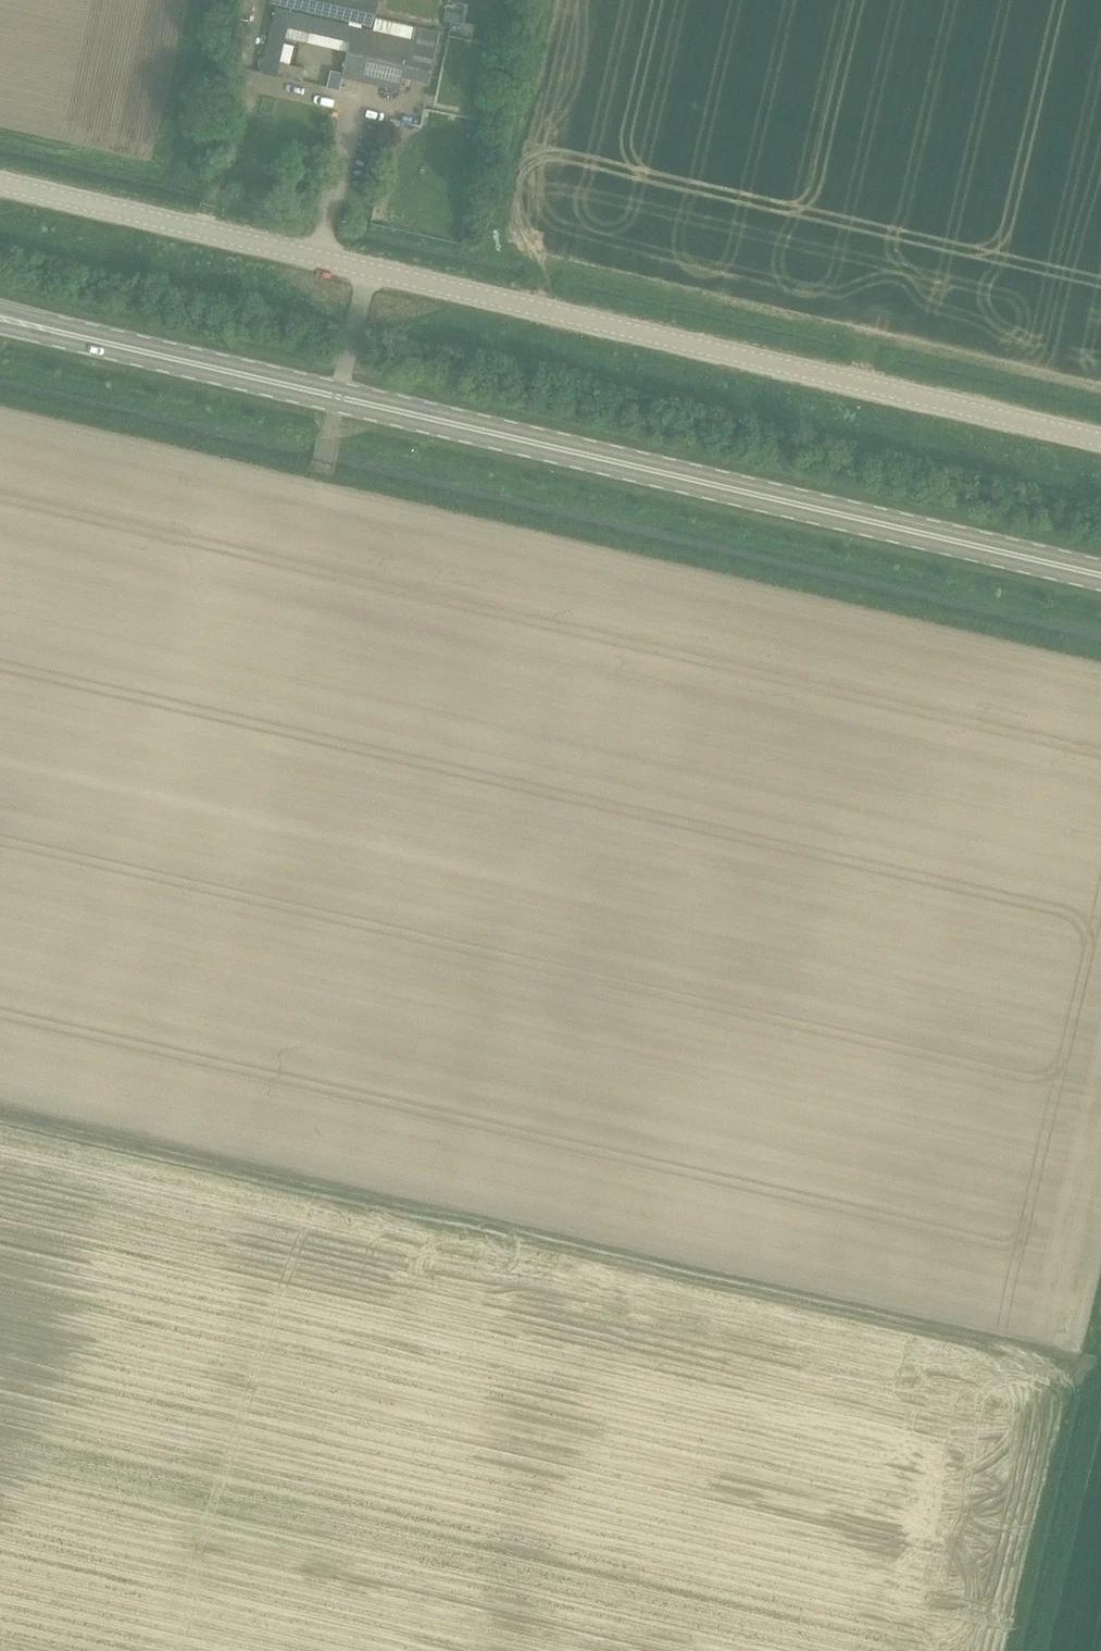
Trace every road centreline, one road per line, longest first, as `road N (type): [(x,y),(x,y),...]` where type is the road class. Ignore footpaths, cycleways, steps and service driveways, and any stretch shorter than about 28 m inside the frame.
road 1 (unclassified): [(1100,440),(0,183)]
road 2 (track): [(0,399),(1100,652)]
road 3 (secondary): [(1100,575),(93,340)]
road 4 (track): [(549,0),(494,250),(1100,391)]
road 5 (track): [(0,138),(156,174),(193,0)]
road 6 (track): [(321,473),(370,269)]

